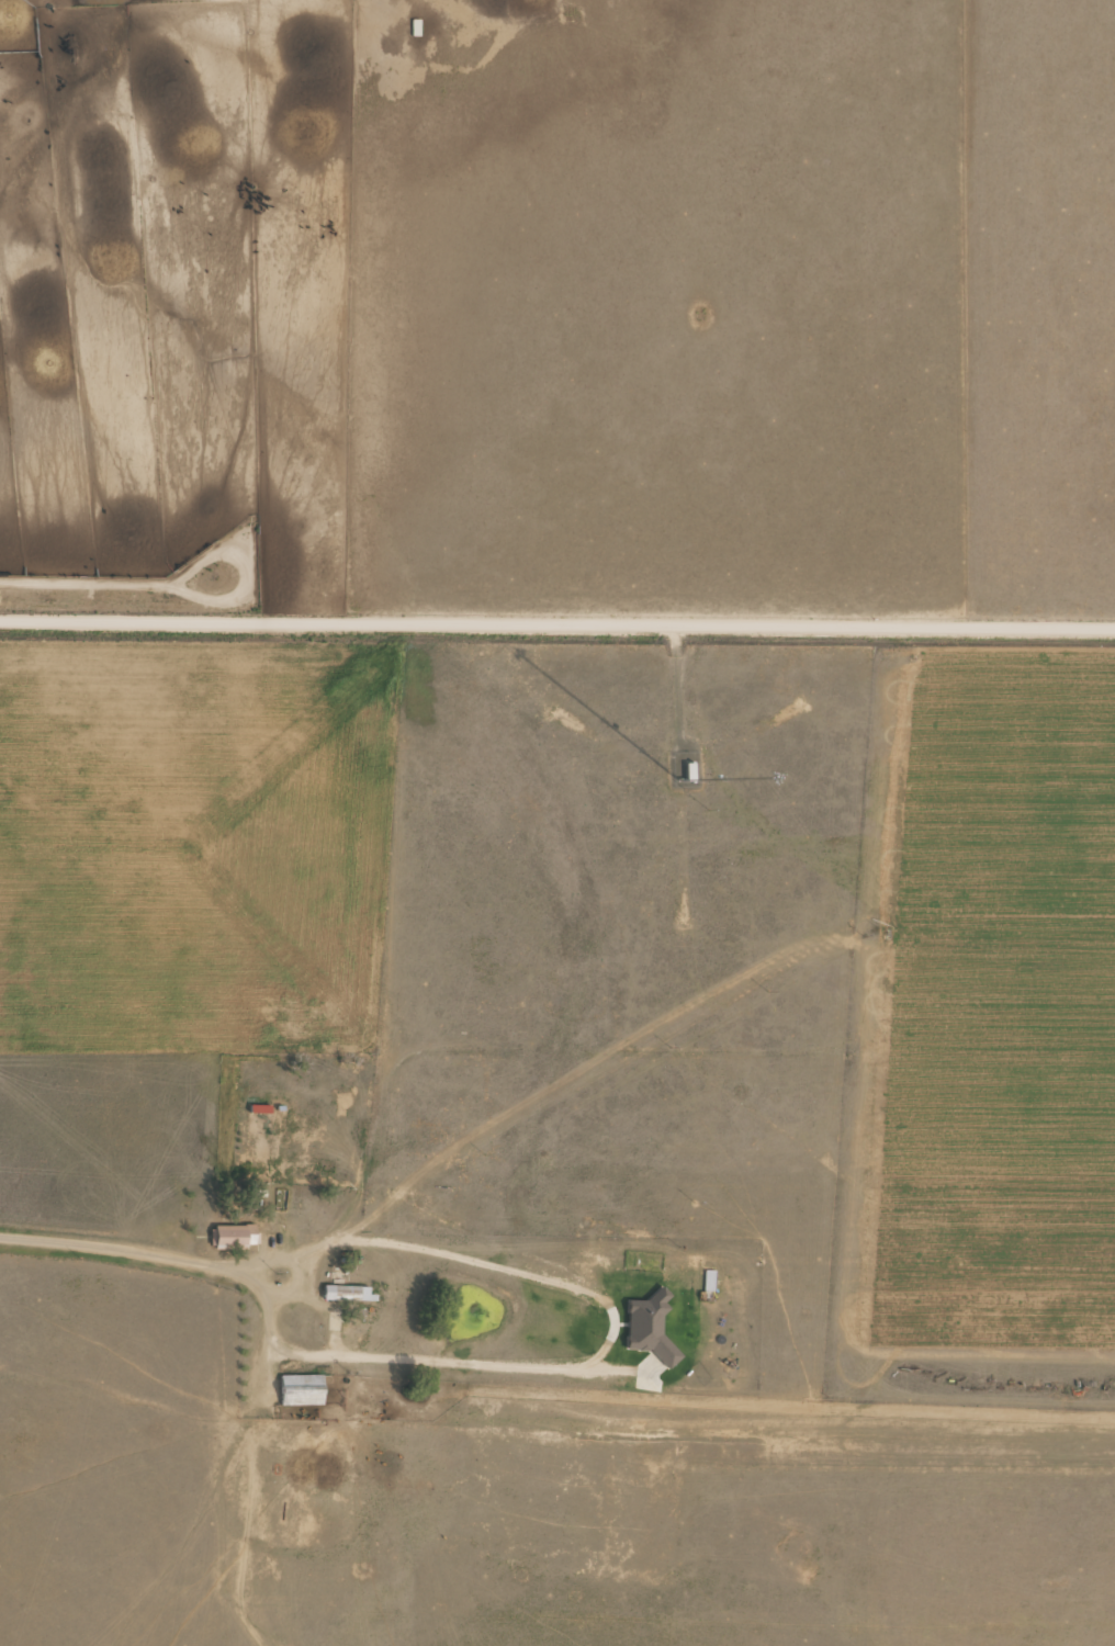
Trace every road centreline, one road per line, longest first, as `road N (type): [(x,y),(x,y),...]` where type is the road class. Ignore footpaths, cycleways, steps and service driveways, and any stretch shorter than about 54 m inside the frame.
road 1 (residential): [(0,620),(1114,626)]
road 2 (residential): [(0,1272),(289,1316)]

